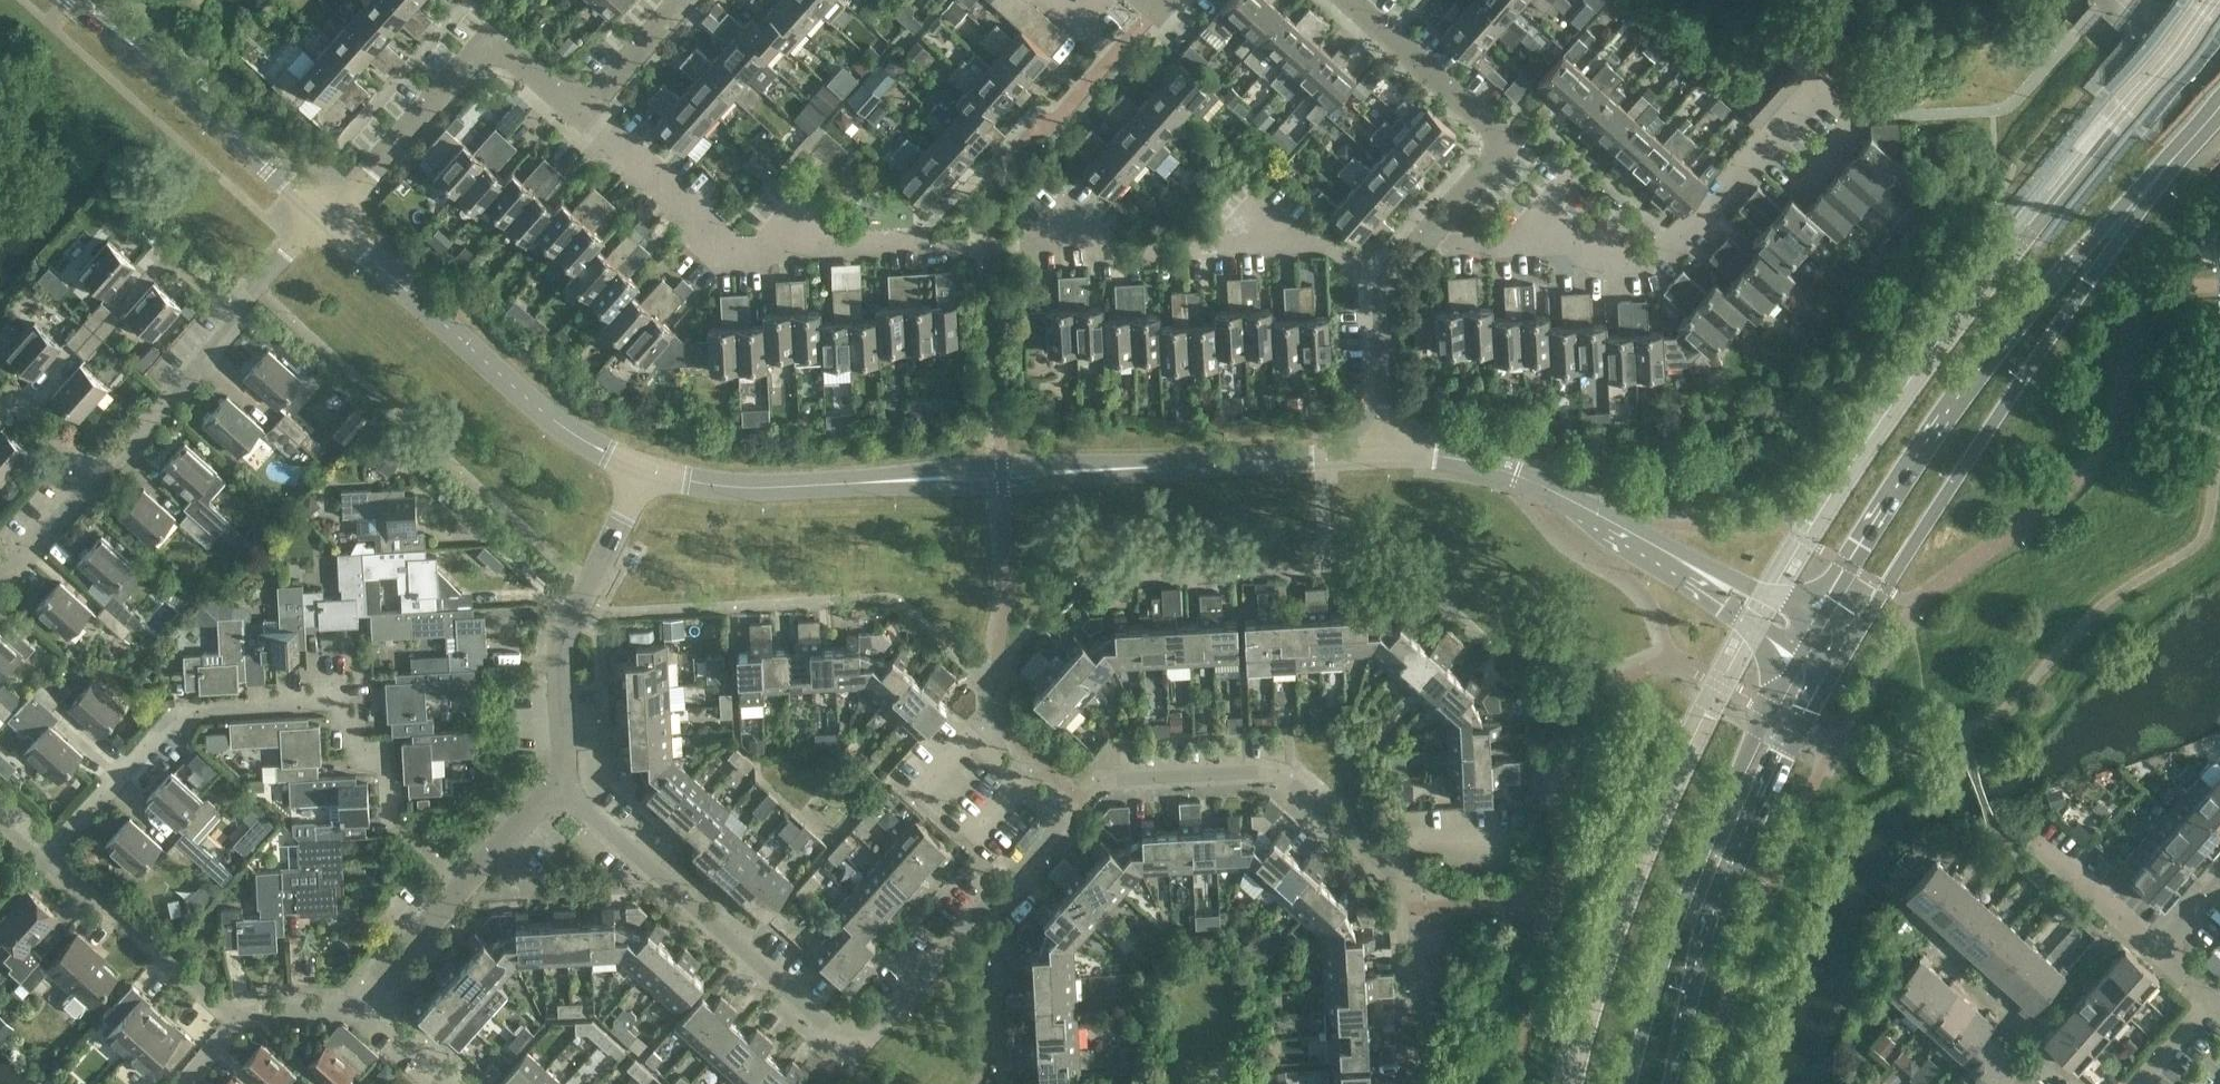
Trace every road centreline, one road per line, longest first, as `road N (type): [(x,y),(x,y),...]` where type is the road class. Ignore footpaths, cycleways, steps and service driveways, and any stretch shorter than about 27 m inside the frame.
road 1 (residential): [(1063,820),(854,1049),(561,784)]
road 2 (secondary): [(1839,663),(2174,155)]
road 3 (residential): [(467,882),(393,818),(388,781),(345,735),(344,706),(175,709),(40,852)]
road 4 (secondary): [(2174,155),(1999,353),(1819,622)]
road 5 (secondary): [(1805,647),(1710,842),(1632,1083)]
road 6 (secondary): [(1670,1083),(1695,979),(1737,868),(1839,663)]
road 7 (residential): [(975,248),(759,246),(704,221),(576,102)]
road 8 (tertiary): [(646,474),(569,432),(326,212)]
road 9 (residential): [(1382,287),(1325,238),(1007,246)]
road 10 (residential): [(1763,154),(1668,256),(1640,263),(1568,245),(1462,247),(1427,239)]
road 11 (residential): [(576,102),(490,35),(326,212)]
road 12 (residential): [(646,474),(578,602),(560,666),(561,784)]
road 13 (residential): [(1427,239),(1489,169),(1494,139),(1344,0)]
road 14 (residential): [(1352,837),(1283,777),(1085,795),(1063,820)]
road 15 (tertiary): [(1678,558),(1518,475),(1381,454)]
road 16 (residential): [(1417,1083),(1412,907),(1352,837)]
road 17 (tertiary): [(871,481),(1001,487),(1134,466)]
road 18 (tertiary): [(1134,466),(1001,463),(871,481)]
road 19 (residential): [(233,1019),(40,852)]
road 20 (tertiary): [(1381,454),(1134,466)]
road 21 (tertiary): [(326,212),(143,53)]
road 22 (residential): [(1763,154),(1794,180),(1851,119),(1819,92),(1775,141)]
road 23 (residential): [(93,479),(242,317),(234,310)]
road 24 (tertiary): [(871,481),(744,487),(646,474)]
road 25 (residential): [(2160,950),(2028,841)]
road 26 (residential): [(1381,454),(1382,287)]
road 27 (residential): [(1352,837),(1517,824)]
road 28 (tertiary): [(1678,558),(1722,605),(1805,647)]
road 29 (tertiary): [(1819,622),(1678,558)]
road 30 (residential): [(467,882),(366,997)]
road 31 (residential): [(675,0),(576,102)]
road 32 (residential): [(561,784),(467,882)]
road 33 (residential): [(1023,787),(968,743),(923,790)]
road 34 (residential): [(233,1019),(366,997)]
road 35 (residential): [(366,997),(465,1083)]
road 36 (residential): [(0,557),(28,550),(93,479)]
road 37 (residential): [(244,298),(249,285),(326,212)]

